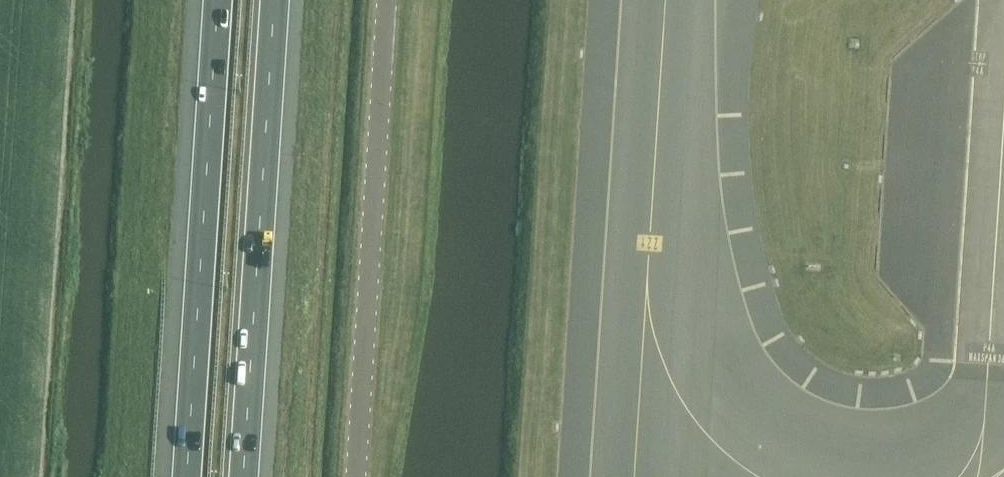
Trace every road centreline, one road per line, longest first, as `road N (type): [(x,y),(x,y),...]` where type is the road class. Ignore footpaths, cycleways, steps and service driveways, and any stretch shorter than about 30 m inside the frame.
road 1 (motorway): [(219,0),(188,476)]
road 2 (motorway): [(243,476),(274,0)]

